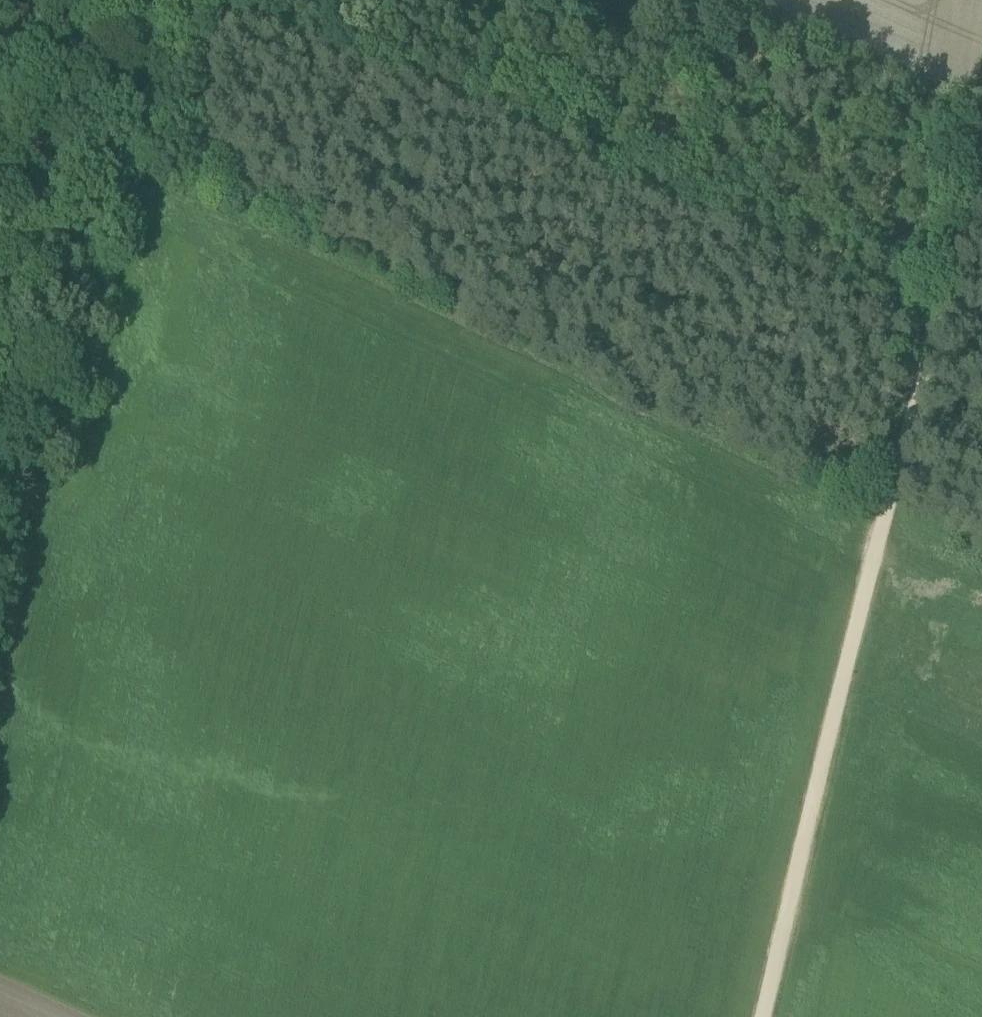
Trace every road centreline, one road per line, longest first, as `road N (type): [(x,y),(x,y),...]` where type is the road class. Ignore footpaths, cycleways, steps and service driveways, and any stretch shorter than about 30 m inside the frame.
road 1 (track): [(765,1016),(981,110)]
road 2 (track): [(0,638),(24,499),(16,399),(22,358),(51,275),(86,234),(111,178),(156,0)]

